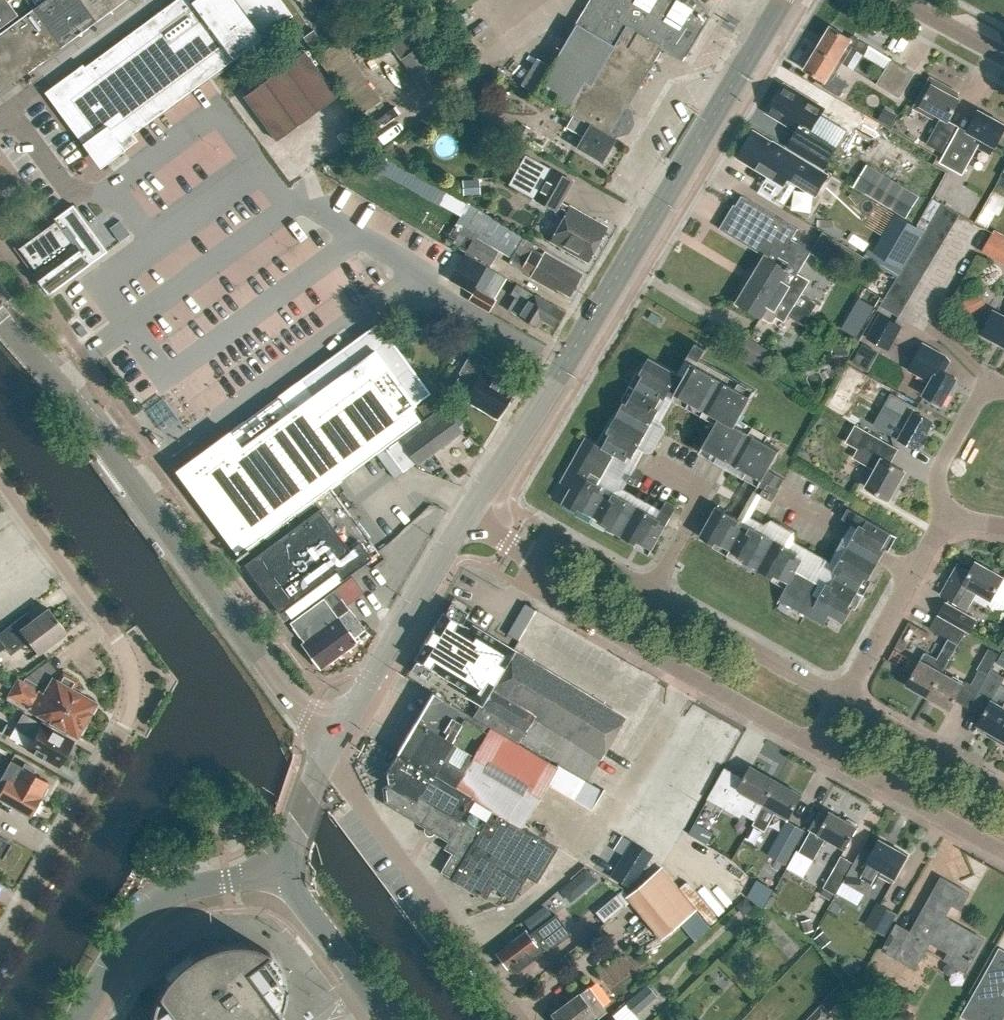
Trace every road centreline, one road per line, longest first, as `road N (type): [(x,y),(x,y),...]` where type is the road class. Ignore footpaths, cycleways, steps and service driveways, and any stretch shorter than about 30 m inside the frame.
road 1 (secondary): [(331,751),(56,382),(0,321)]
road 2 (residential): [(0,946),(126,718),(133,683),(120,642),(0,478)]
road 3 (secondary): [(561,366),(783,0)]
road 4 (residential): [(523,552),(537,593),(812,742)]
road 5 (unclassified): [(331,751),(523,1019)]
road 6 (residential): [(561,366),(421,286),(408,262),(293,202)]
road 7 (tertiary): [(75,1019),(130,922),(163,896),(290,871)]
road 8 (secondary): [(331,751),(465,521)]
road 9 (residential): [(812,742),(1003,850)]
road 10 (residential): [(840,697),(655,586)]
road 11 (residential): [(949,525),(935,531),(840,697)]
road 12 (residential): [(0,115),(152,0)]
road 13 (residential): [(1003,790),(840,697)]
road 14 (secondary): [(465,521),(561,366)]
road 15 (secondary): [(390,1019),(298,896),(290,871)]
road 16 (residential): [(949,525),(945,454),(984,391),(1003,387)]
road 17 (residential): [(655,586),(699,500),(658,473)]
road 18 (residential): [(655,586),(567,546),(523,552)]
road 19 (secondary): [(290,871),(290,852),(331,751)]

